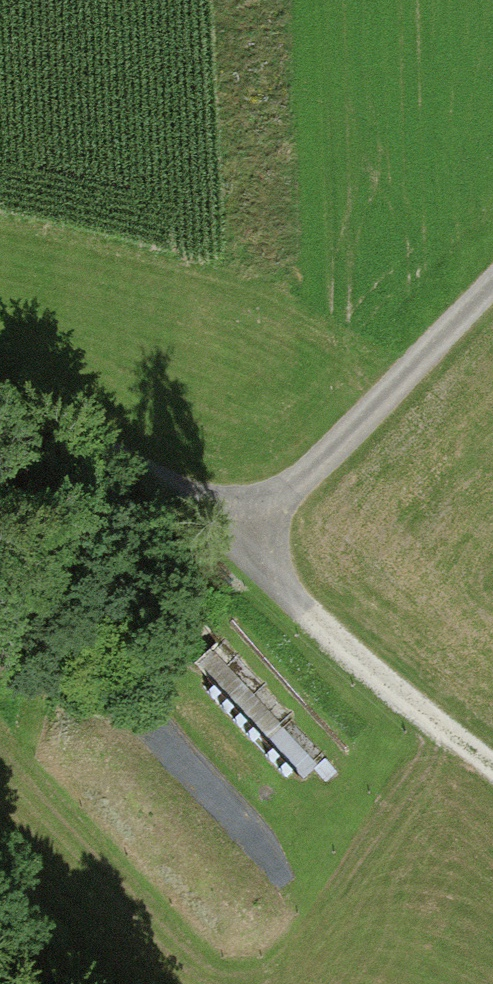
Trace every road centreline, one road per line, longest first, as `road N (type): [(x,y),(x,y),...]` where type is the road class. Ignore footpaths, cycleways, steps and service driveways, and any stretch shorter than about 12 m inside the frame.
road 1 (track): [(0,406),(95,445),(238,542),(492,278)]
road 2 (track): [(238,542),(492,762)]

